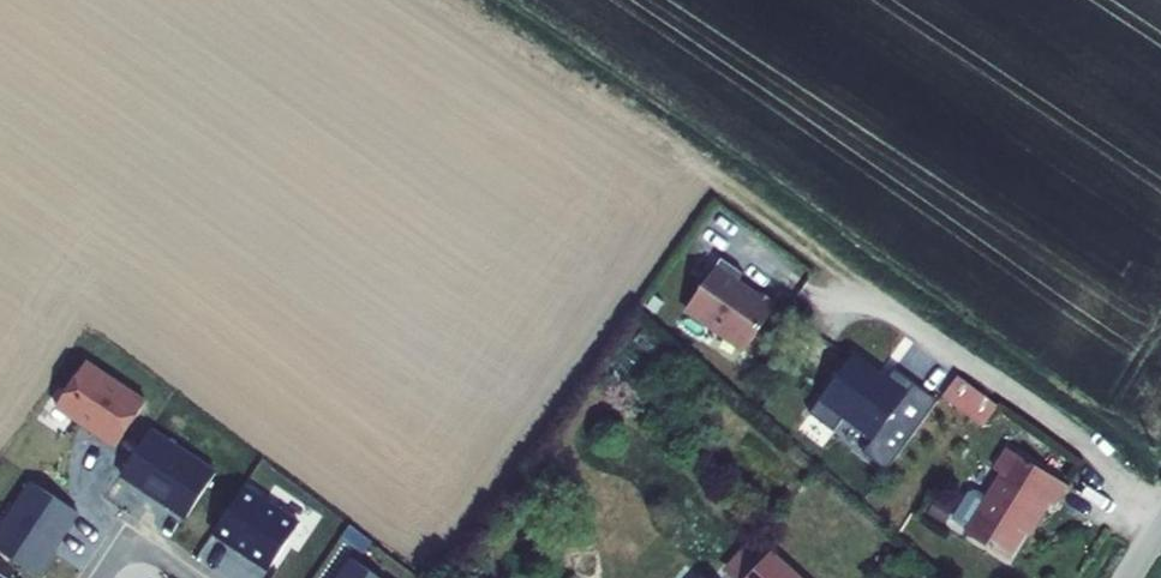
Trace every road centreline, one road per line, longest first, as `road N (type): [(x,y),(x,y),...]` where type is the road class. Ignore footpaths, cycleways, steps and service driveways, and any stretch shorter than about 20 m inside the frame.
road 1 (residential): [(100,577),(129,535),(195,577)]

